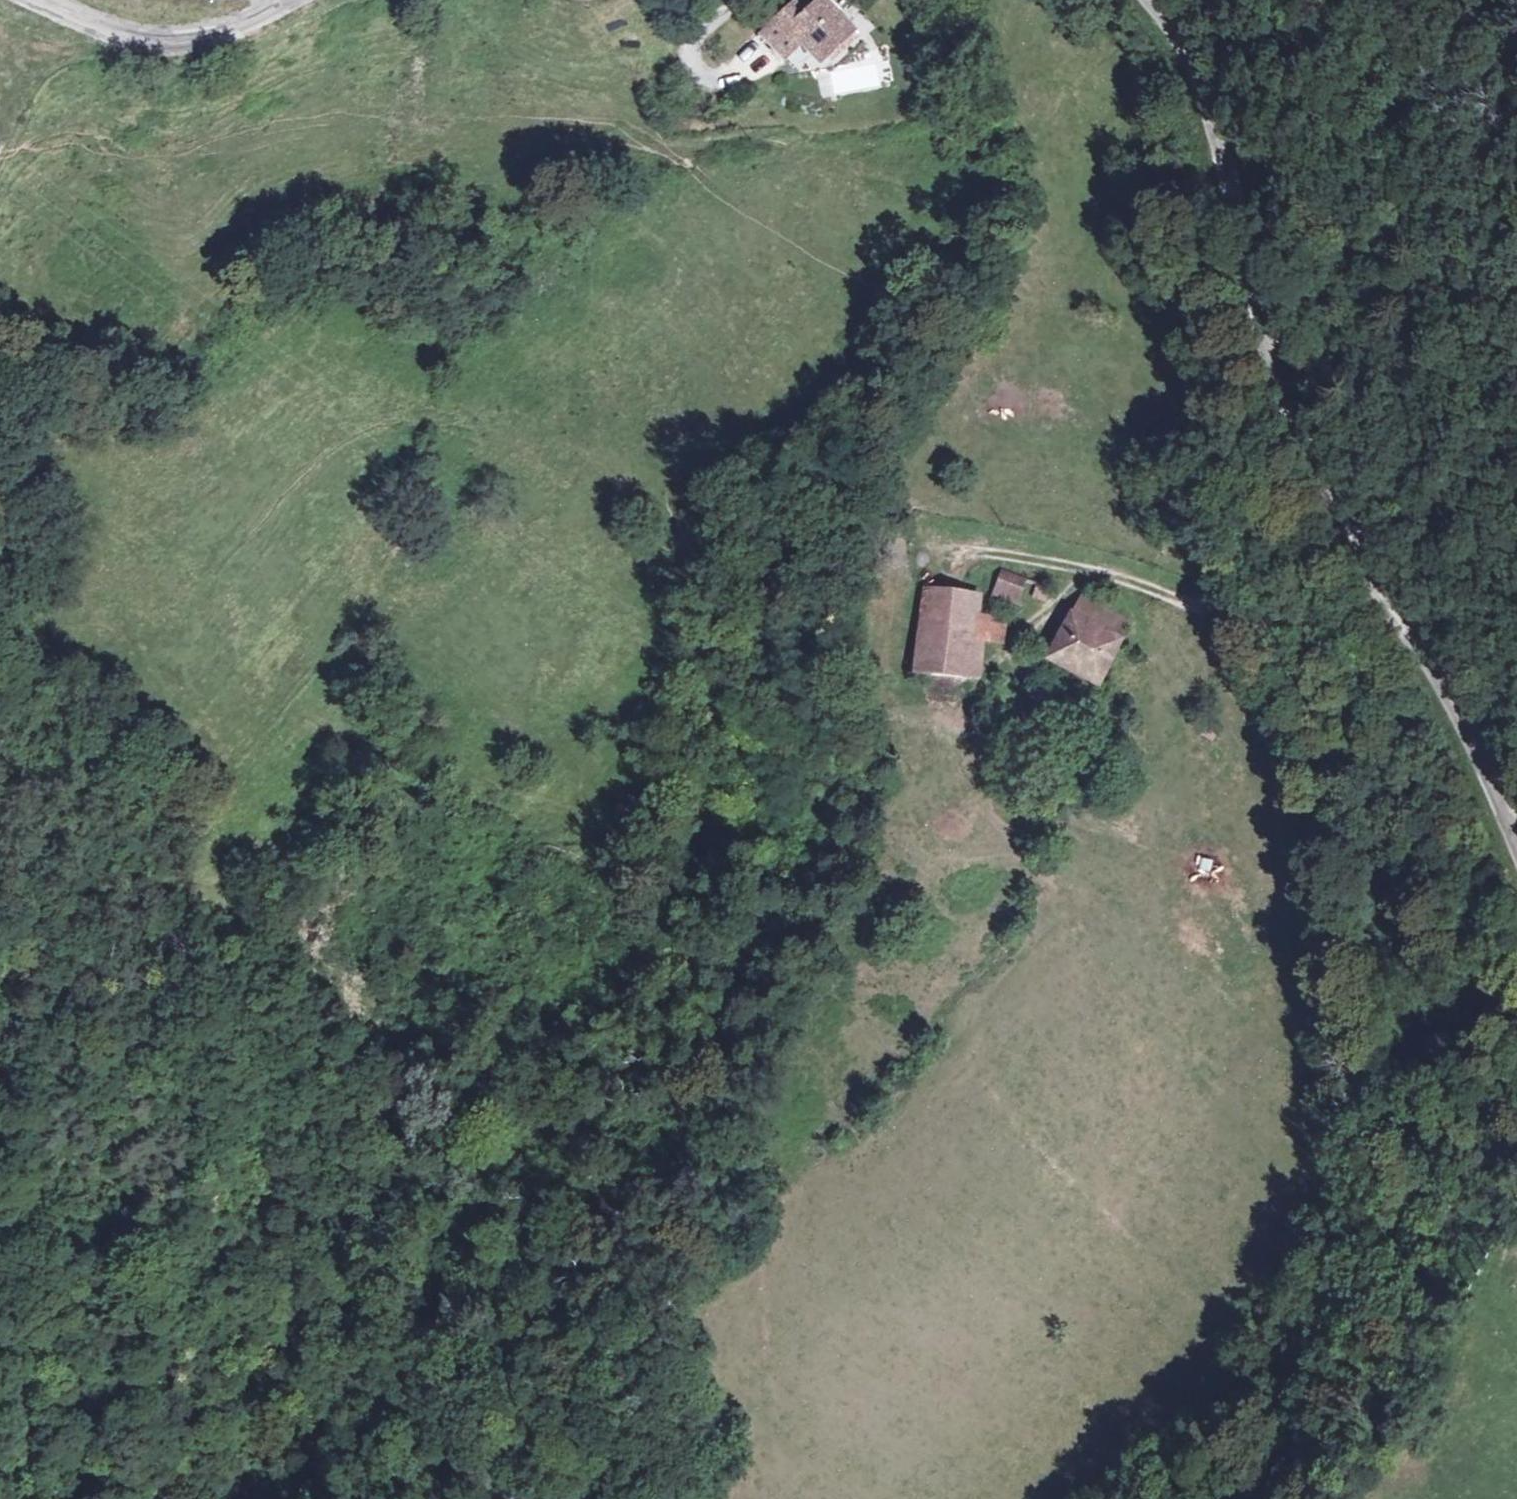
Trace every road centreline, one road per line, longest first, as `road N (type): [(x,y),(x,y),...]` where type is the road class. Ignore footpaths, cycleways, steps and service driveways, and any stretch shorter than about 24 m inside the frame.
road 1 (track): [(1249,1498),(1303,1380),(1336,1272),(1349,1157),(1277,770),(1196,603)]
road 2 (tertiary): [(1516,849),(1470,742),(1331,502),(1293,414),(1194,44),(1153,0)]
road 3 (track): [(1121,580),(1157,654),(1157,859),(1148,879),(1093,935)]
road 4 (tertiary): [(287,0),(191,28),(144,30),(34,0)]

